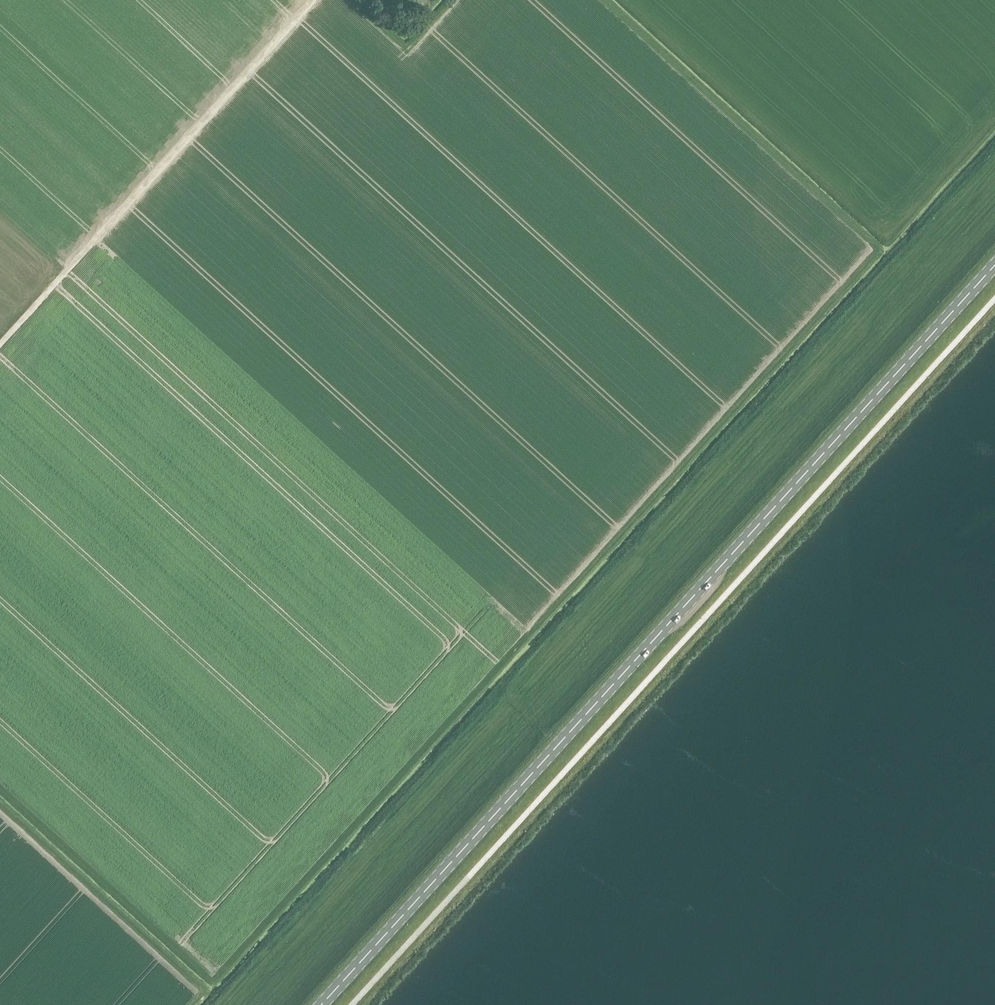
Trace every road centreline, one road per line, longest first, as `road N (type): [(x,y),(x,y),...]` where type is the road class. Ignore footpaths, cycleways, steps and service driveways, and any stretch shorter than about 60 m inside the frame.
road 1 (secondary): [(320,1004),(994,264)]
road 2 (track): [(0,347),(316,0)]

